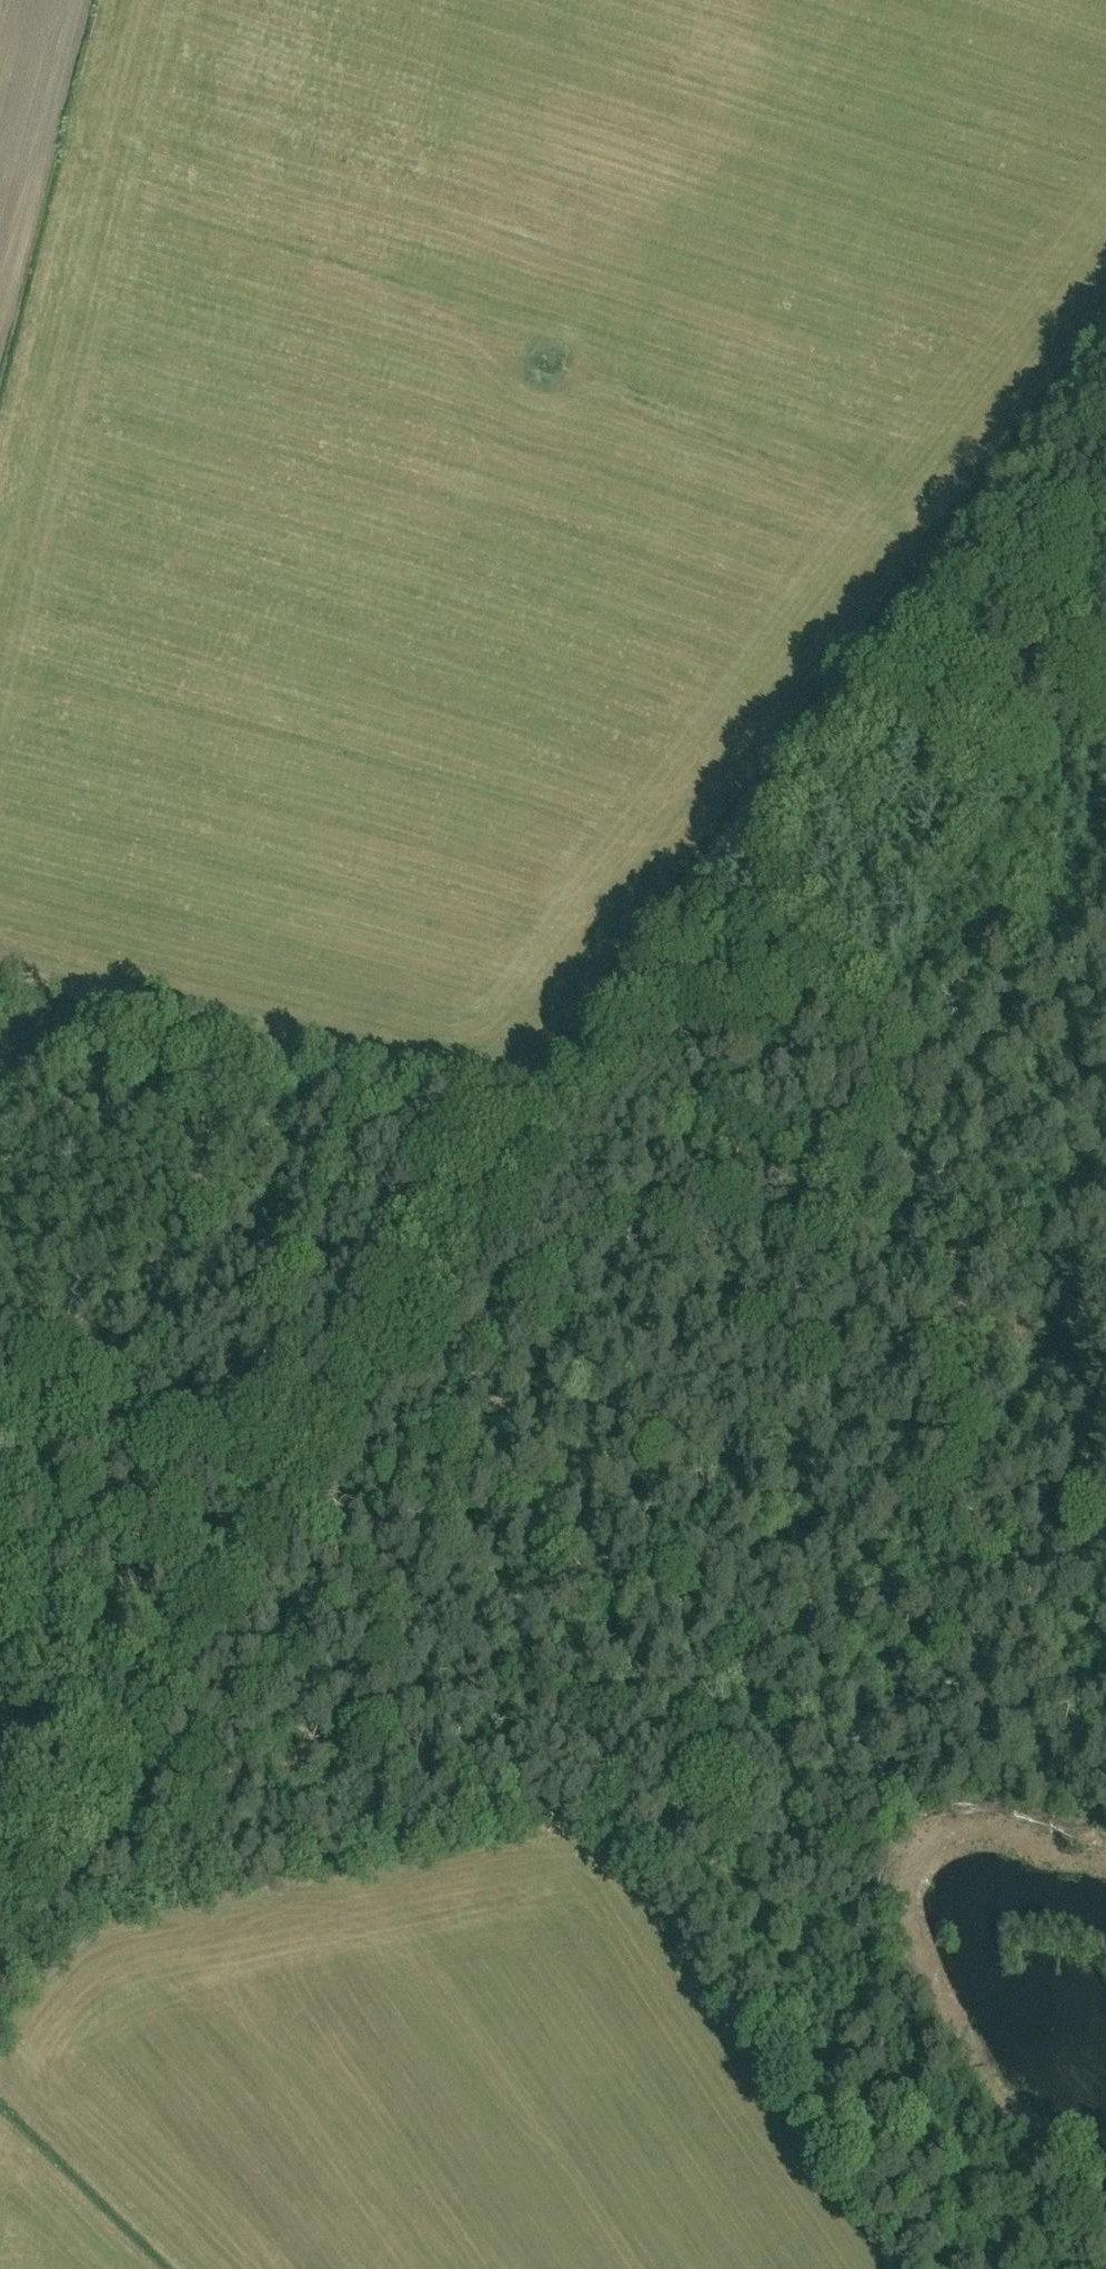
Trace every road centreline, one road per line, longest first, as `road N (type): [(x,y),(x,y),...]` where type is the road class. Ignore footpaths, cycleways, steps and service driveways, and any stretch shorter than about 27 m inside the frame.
road 1 (track): [(0,1906),(446,1251),(1105,359)]

